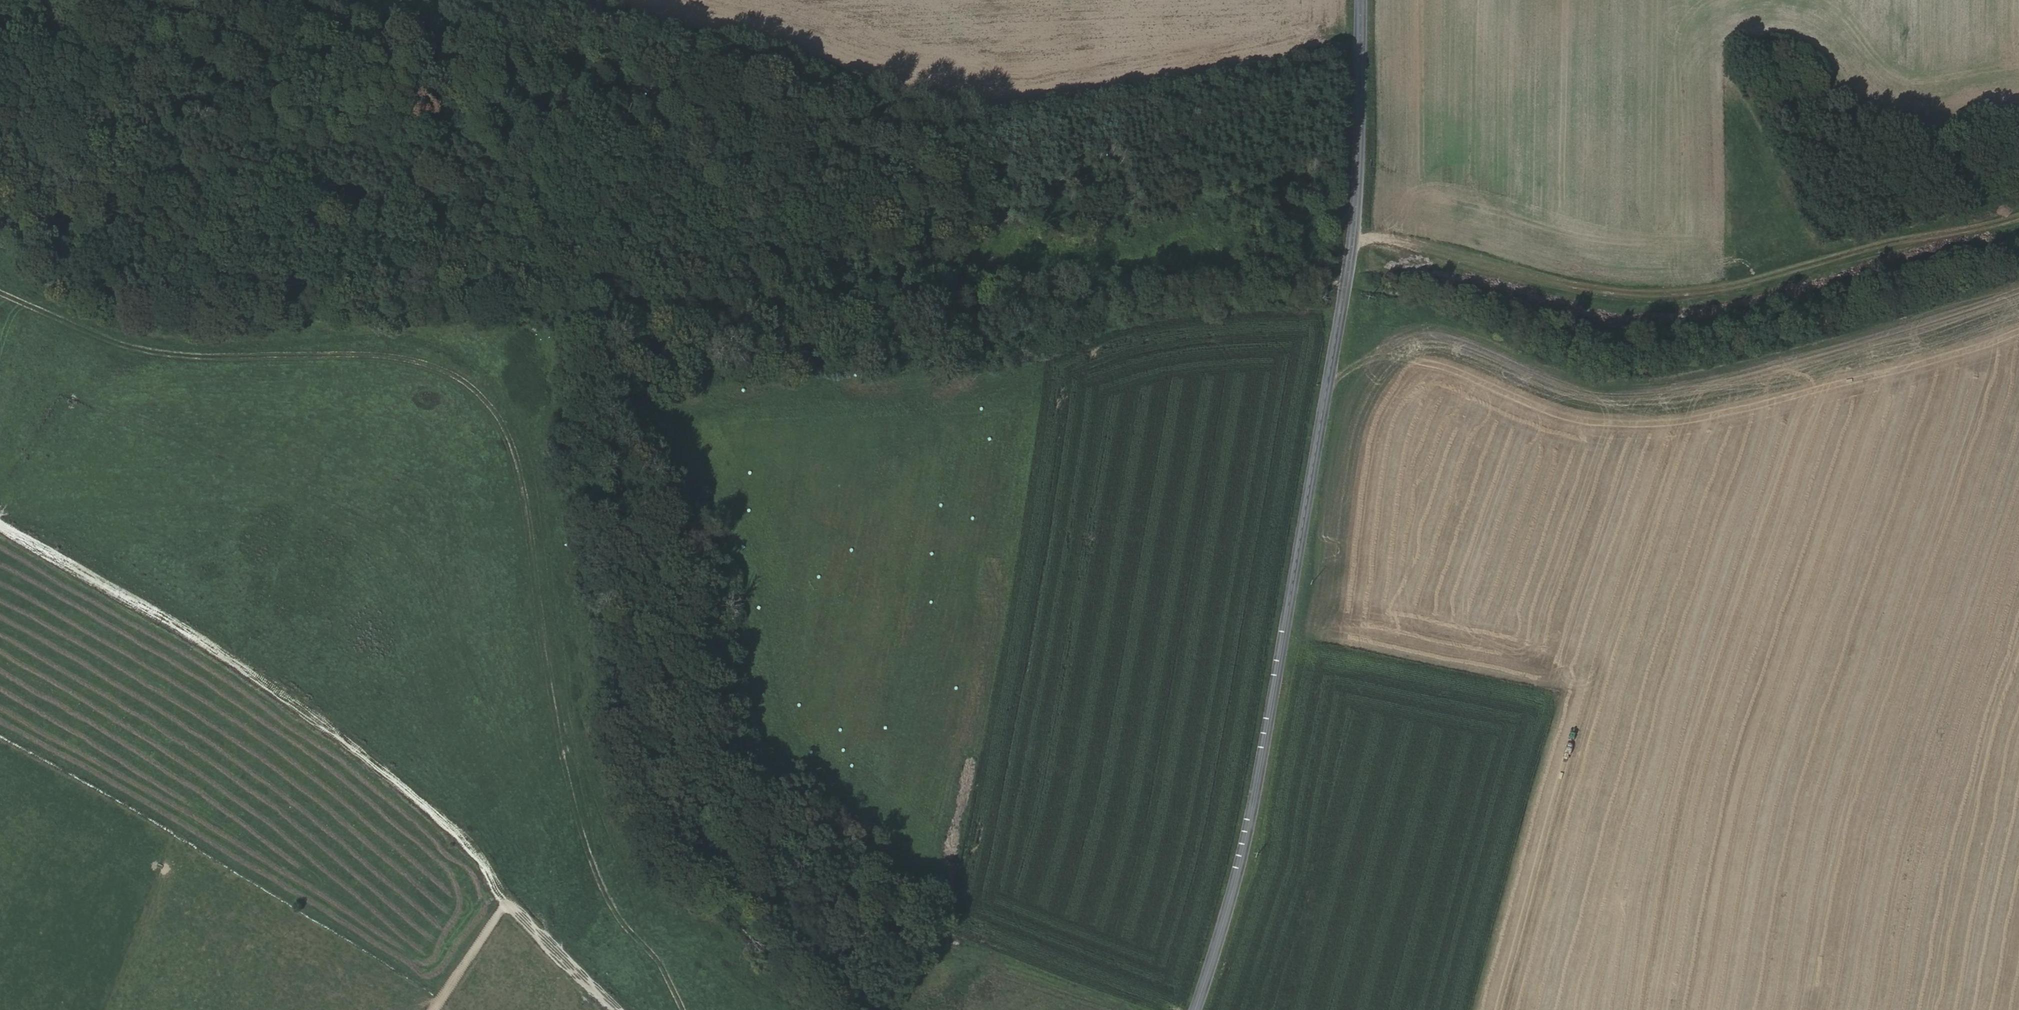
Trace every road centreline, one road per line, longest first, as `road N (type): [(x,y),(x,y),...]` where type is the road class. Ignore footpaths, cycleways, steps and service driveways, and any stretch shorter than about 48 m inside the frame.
road 1 (track): [(0,228),(235,301),(538,291),(651,310),(837,310),(1053,276),(1175,269),(1343,285),(1488,317),(1571,364),(1679,360),(2018,264)]
road 2 (tertiary): [(1190,1009),(1251,800),(1343,285),(1359,0)]

